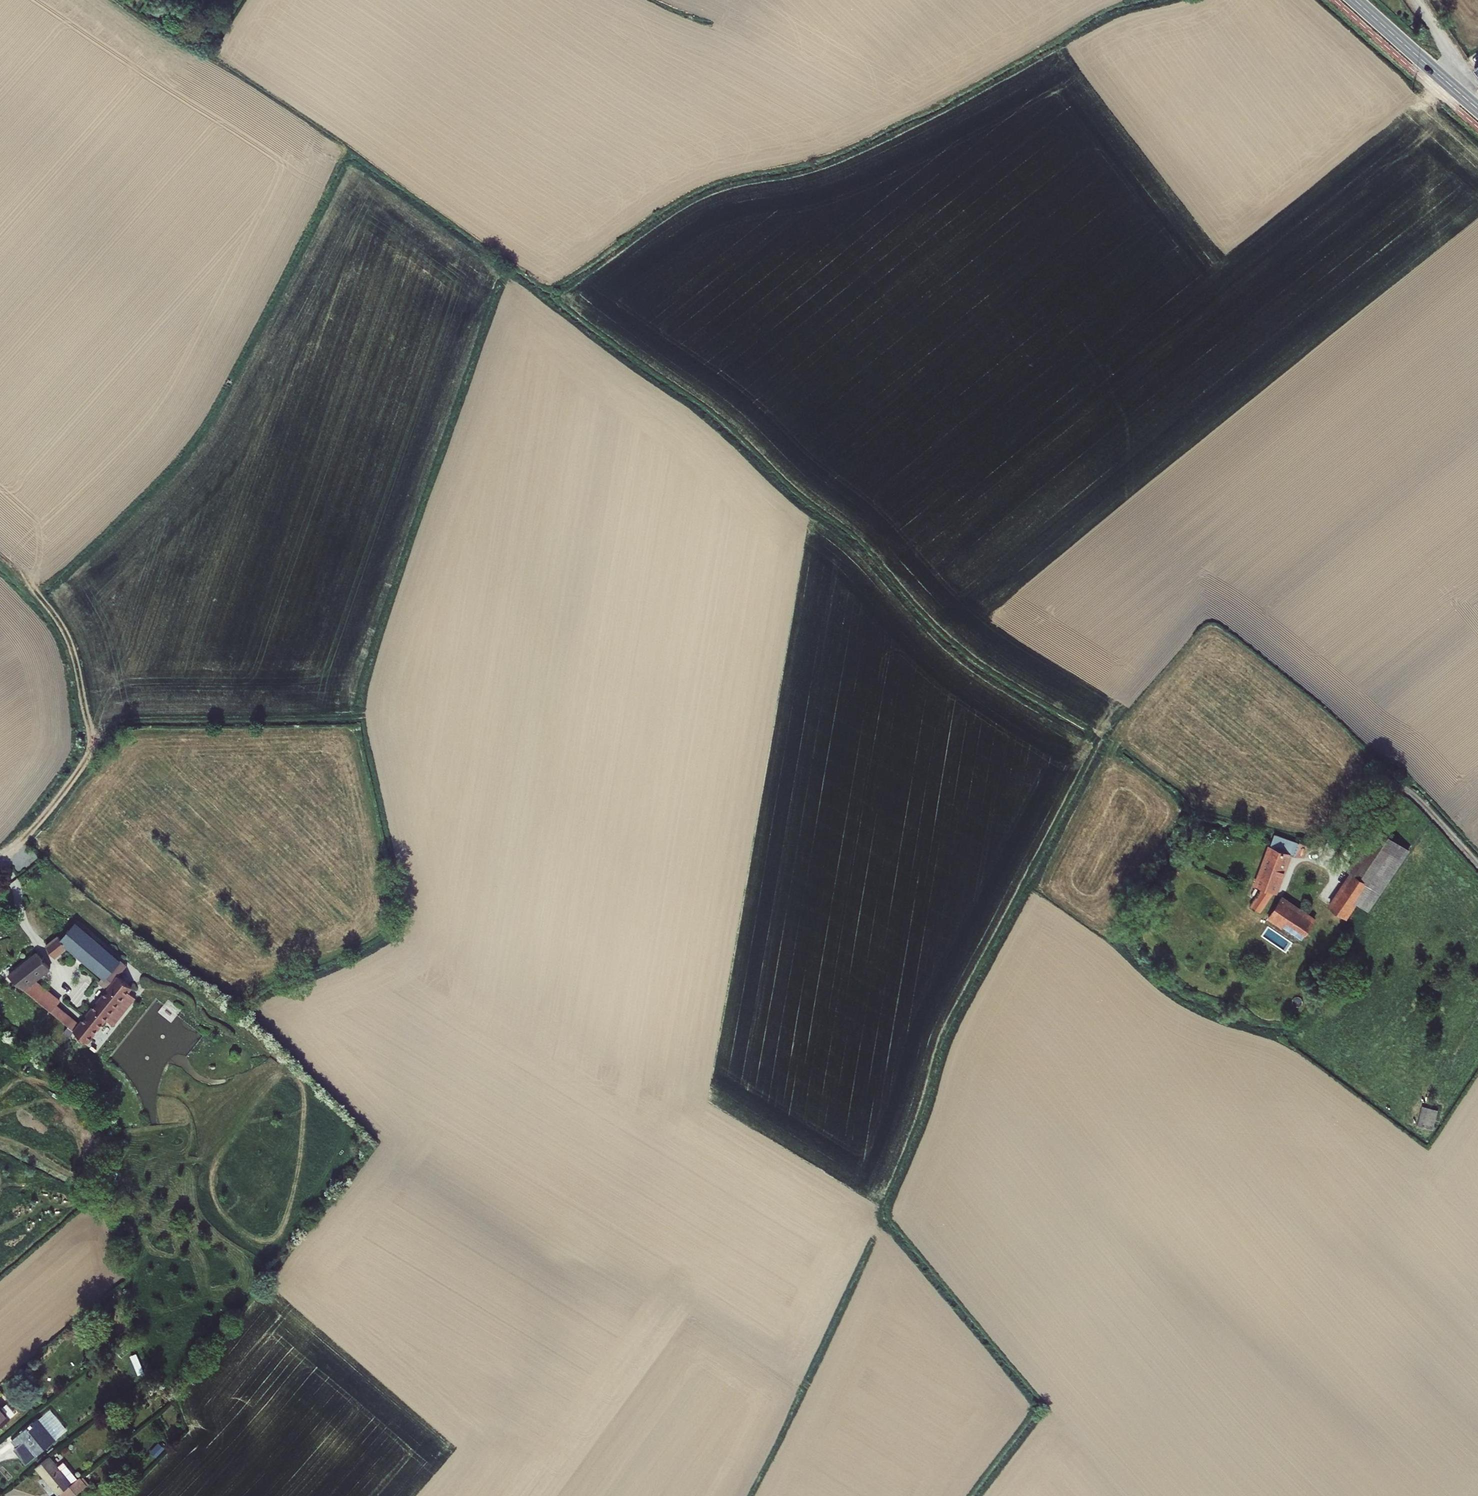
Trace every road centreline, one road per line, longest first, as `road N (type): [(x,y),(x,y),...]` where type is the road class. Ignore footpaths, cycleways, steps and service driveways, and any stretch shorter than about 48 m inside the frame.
road 1 (track): [(1215,619),(1338,719),(1394,782)]
road 2 (secondary): [(1355,0),(1446,81)]

